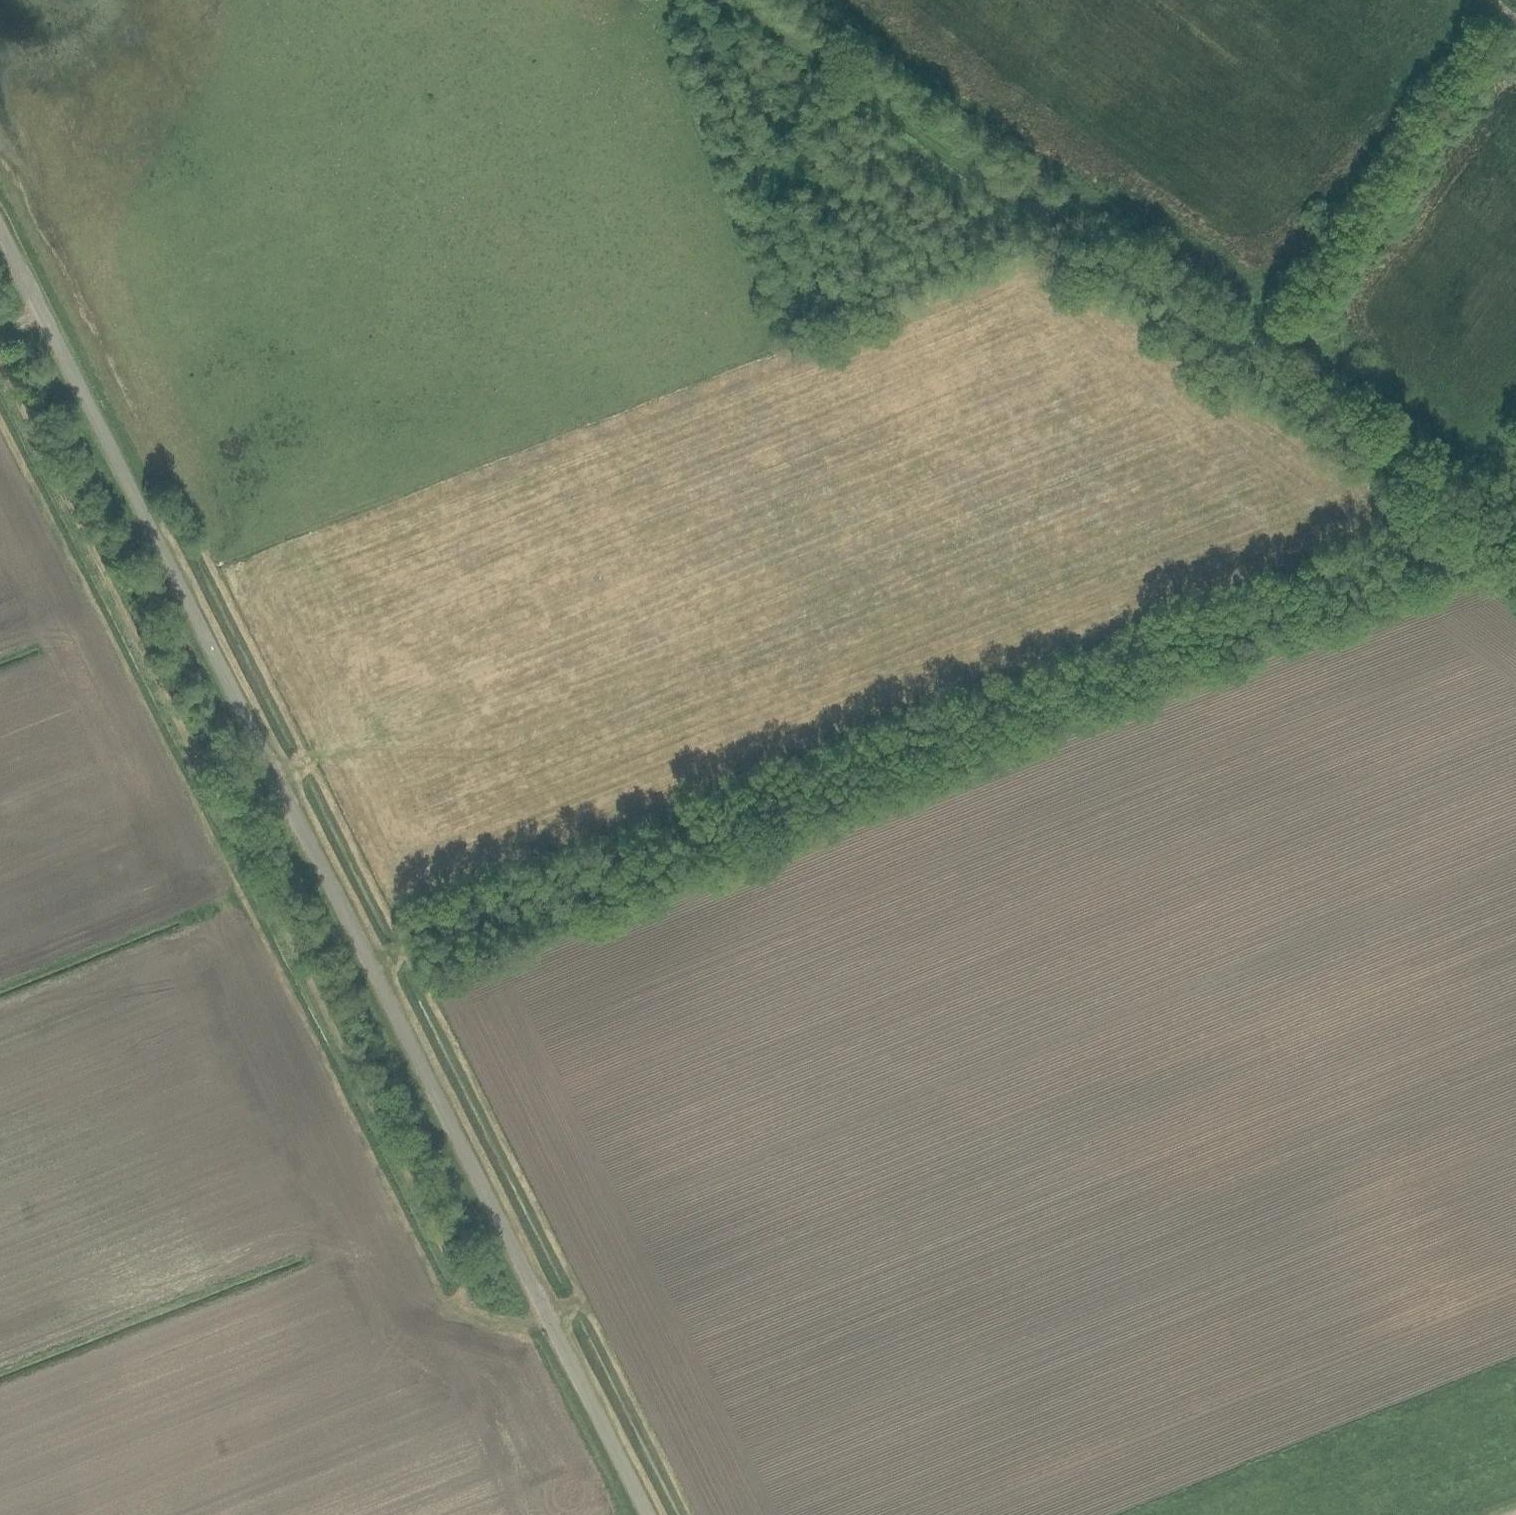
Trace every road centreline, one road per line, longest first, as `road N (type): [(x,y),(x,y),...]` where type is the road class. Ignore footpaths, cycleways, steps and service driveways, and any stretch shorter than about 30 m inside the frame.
road 1 (unclassified): [(649,1514),(0,228)]
road 2 (track): [(1492,529),(1070,225)]

